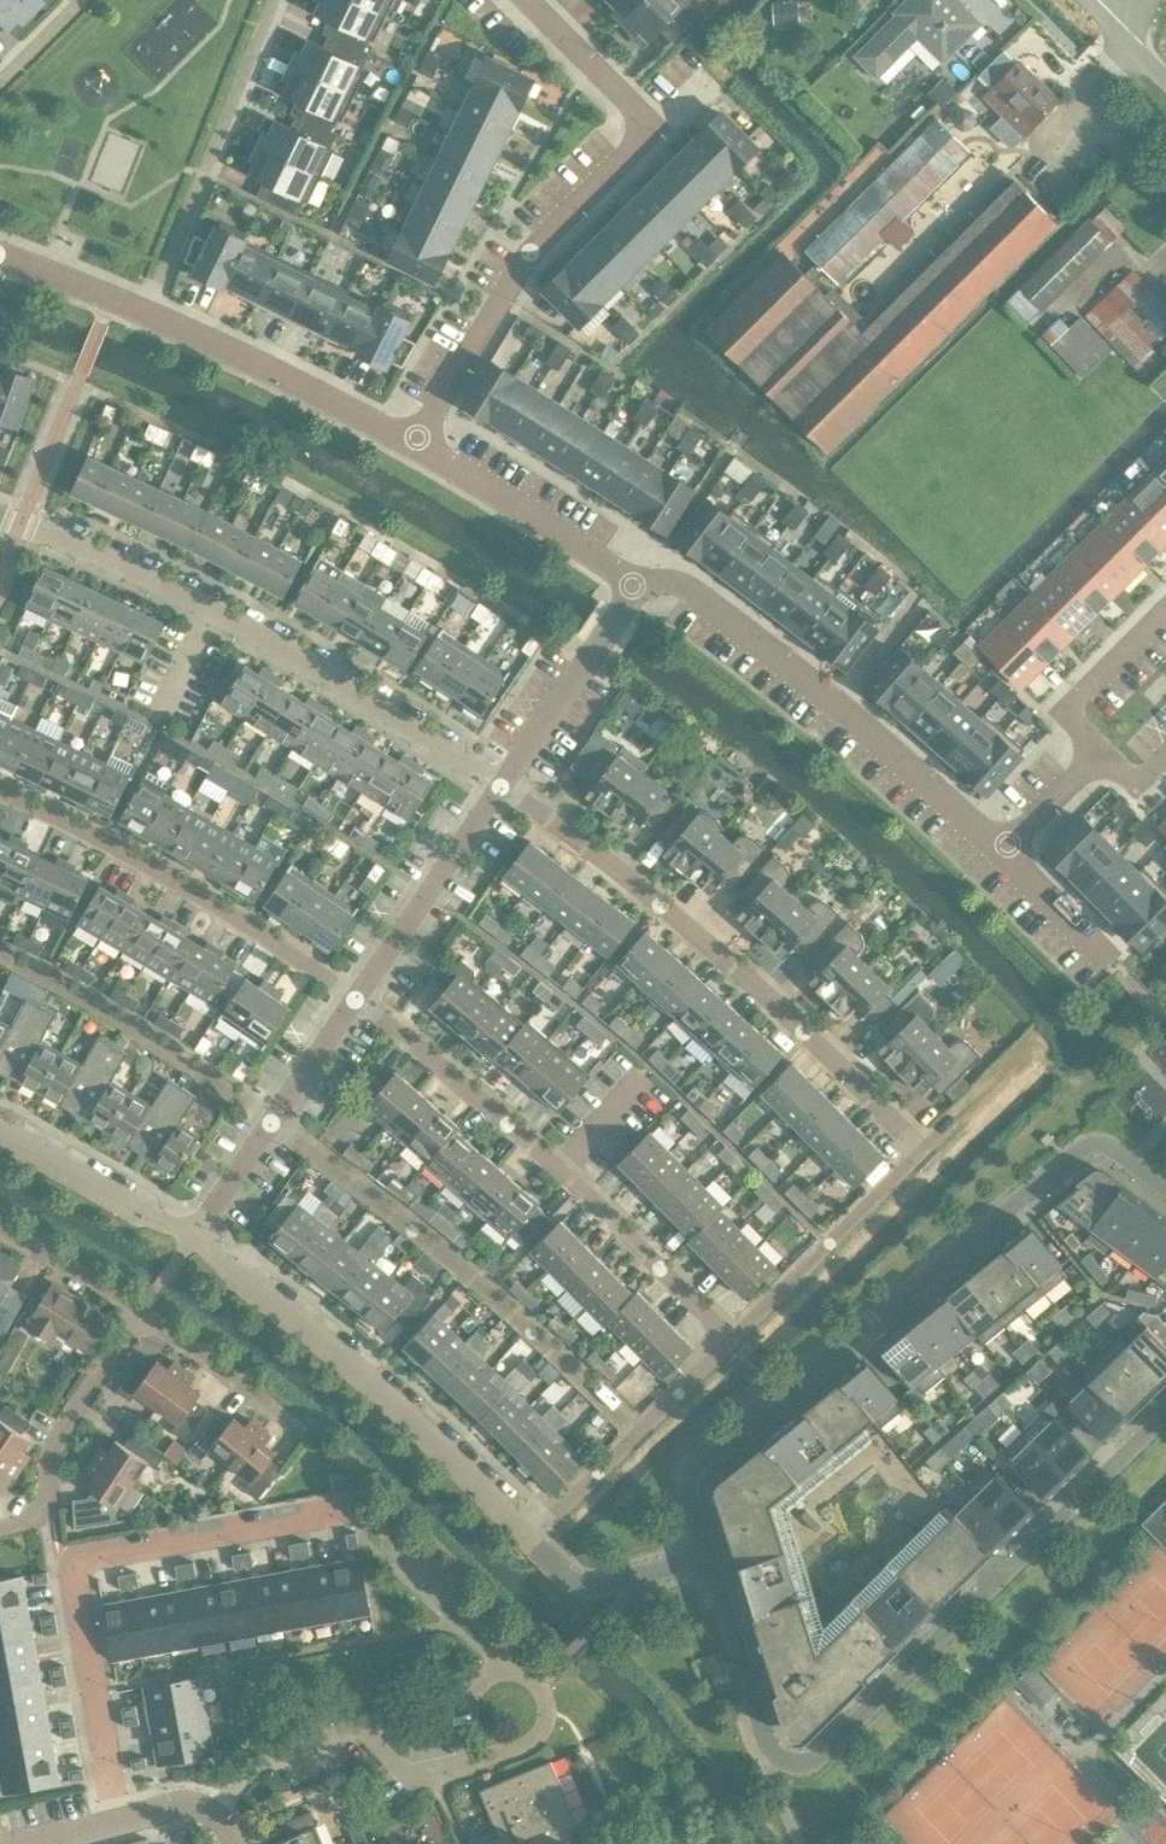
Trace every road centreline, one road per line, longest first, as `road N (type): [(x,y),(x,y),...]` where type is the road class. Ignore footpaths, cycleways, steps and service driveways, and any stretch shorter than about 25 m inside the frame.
road 1 (residential): [(732,1342),(921,1152),(735,967),(502,788)]
road 2 (residential): [(119,1830),(74,1584),(75,1568),(89,1559),(365,1512),(513,1655)]
road 3 (residential): [(707,1557),(766,1740),(787,1762),(812,1762),(1165,1416)]
road 4 (residential): [(1165,1187),(1108,1146),(1082,1147),(689,1468),(686,1492),(707,1557)]
road 5 (residential): [(522,0),(652,132),(527,260),(420,446)]
road 6 (residential): [(502,788),(207,610),(0,515)]
road 7 (residential): [(732,1342),(561,1169),(354,1000)]
road 8 (residential): [(272,1123),(484,1289),(637,1435)]
road 9 (residential): [(0,259),(145,315),(420,446)]
road 10 (residential): [(636,587),(705,597),(1001,851)]
road 11 (residential): [(530,1539),(384,1387),(230,1274),(196,1236)]
road 12 (residential): [(354,1000),(249,926),(0,789)]
road 13 (residential): [(0,954),(56,980),(272,1123)]
road 14 (residential): [(513,1655),(547,1704),(546,1725),(528,1748),(422,1780),(407,1776),(366,1729)]
road 15 (residential): [(143,1310),(57,1437),(47,1505),(31,1521),(0,1527)]
road 16 (residential): [(354,1000),(502,788)]
road 17 (residential): [(420,446),(636,587)]
road 18 (residential): [(196,1236),(140,1214),(0,1134)]
road 19 (residential): [(308,1440),(143,1310)]
road 20 (residential): [(707,1557),(586,1587),(530,1539)]
road 21 (residential): [(218,1816),(248,1770),(366,1729)]
road 22 (residential): [(366,1729),(460,1705),(513,1655)]
road 23 (residential): [(143,1310),(0,1228)]
road 24 (residential): [(1001,851),(1111,964)]
road 25 (residential): [(1165,609),(1082,694),(1077,728)]
road 26 (residential): [(502,788),(588,666)]
road 27 (residential): [(530,1539),(637,1435)]
road 28 (residential): [(272,1123),(354,1000)]
road 29 (residential): [(1001,851),(1099,751)]
road 30 (residential): [(196,1236),(272,1123)]
road 31 (residential): [(637,1435),(732,1342)]

